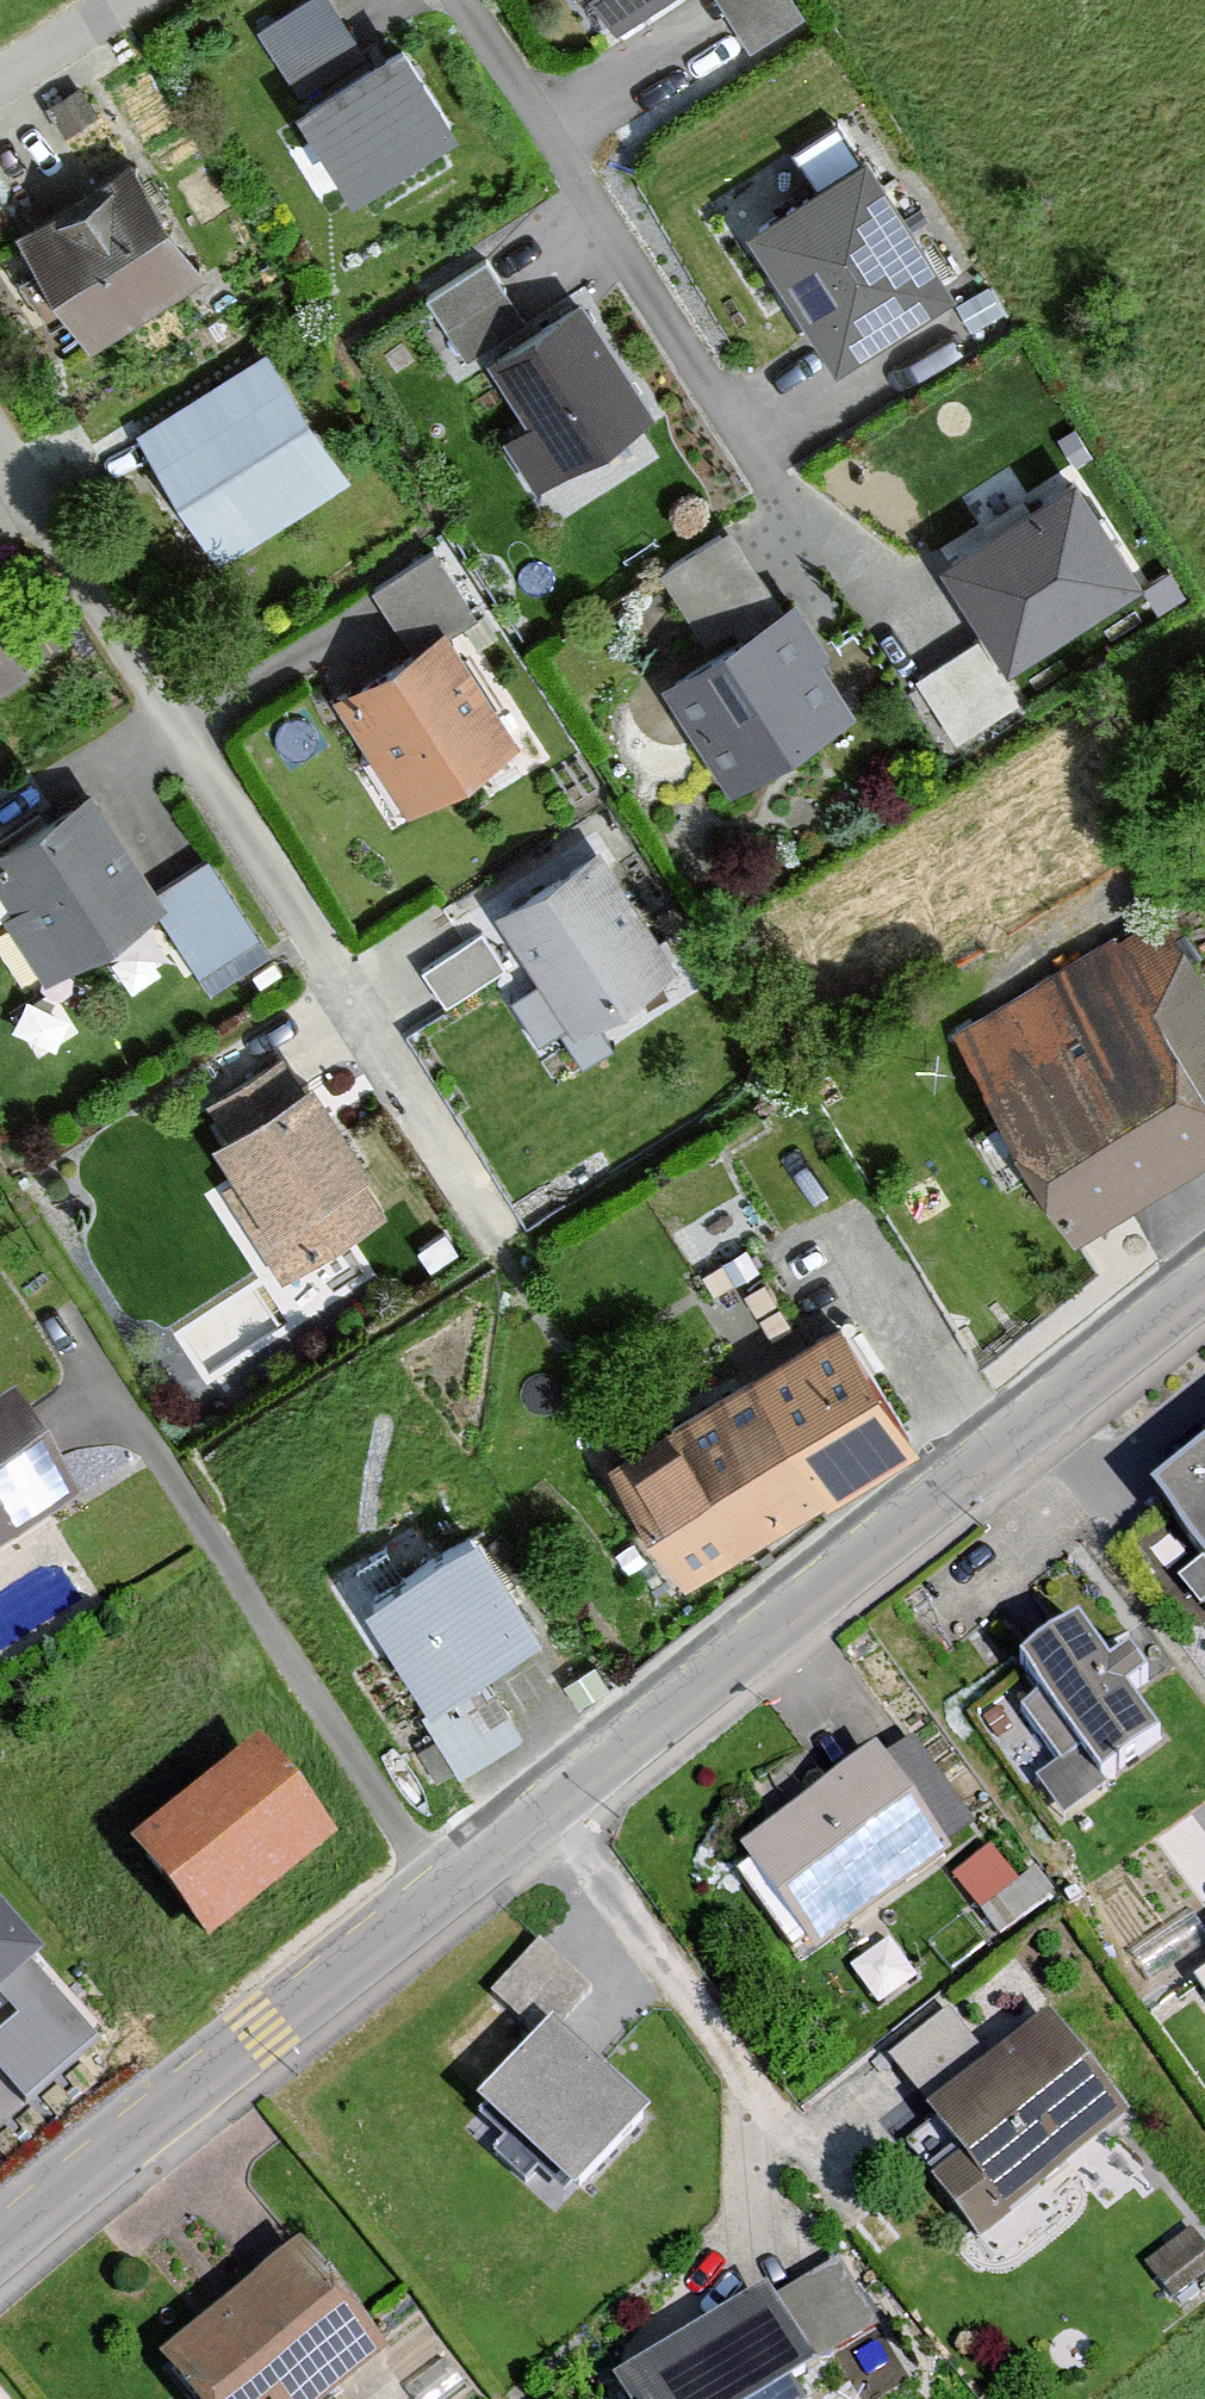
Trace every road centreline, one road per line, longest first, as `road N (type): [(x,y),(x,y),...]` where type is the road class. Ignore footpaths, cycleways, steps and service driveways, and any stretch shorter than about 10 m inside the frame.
road 1 (tertiary): [(0,2248),(1204,1285)]
road 2 (residential): [(134,0),(0,84)]

